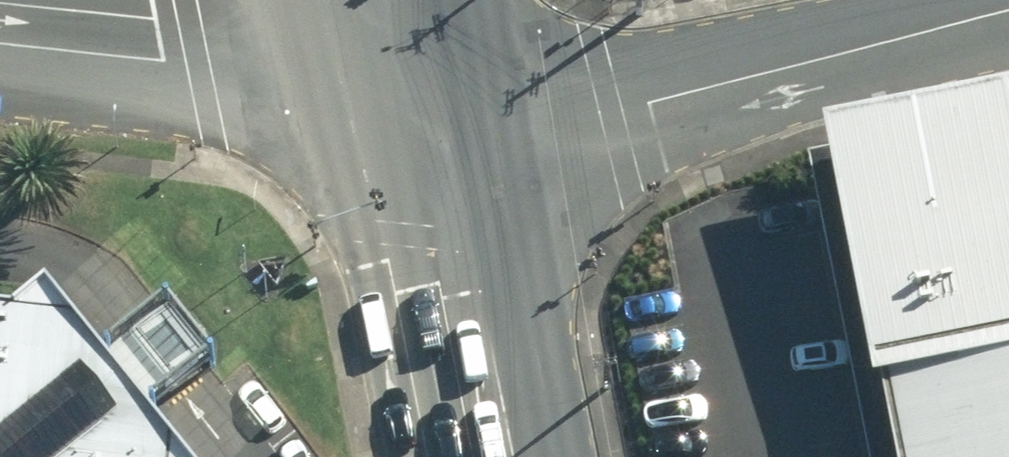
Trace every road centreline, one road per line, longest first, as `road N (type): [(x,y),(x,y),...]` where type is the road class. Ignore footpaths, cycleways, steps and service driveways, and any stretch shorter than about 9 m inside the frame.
road 1 (unclassified): [(407,92),(645,102),(1008,8)]
road 2 (unclassified): [(407,92),(148,47),(0,33)]
road 3 (secondary): [(407,92),(485,292),(514,456)]

